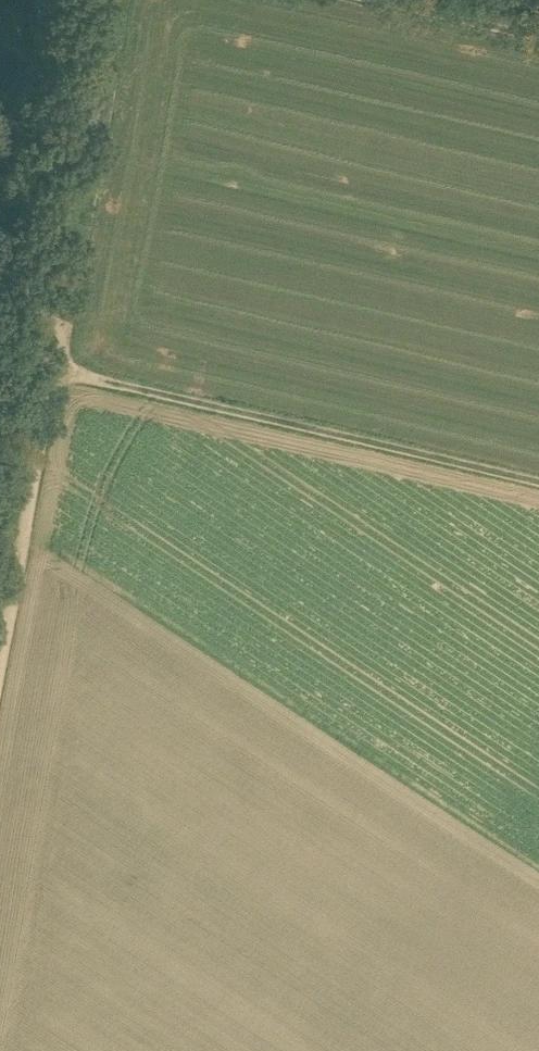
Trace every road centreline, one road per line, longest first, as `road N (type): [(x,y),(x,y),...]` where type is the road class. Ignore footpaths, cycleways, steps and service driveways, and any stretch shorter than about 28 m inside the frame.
road 1 (track): [(132,0),(109,70),(0,635)]
road 2 (track): [(538,482),(52,368)]
road 3 (track): [(538,39),(365,0)]

